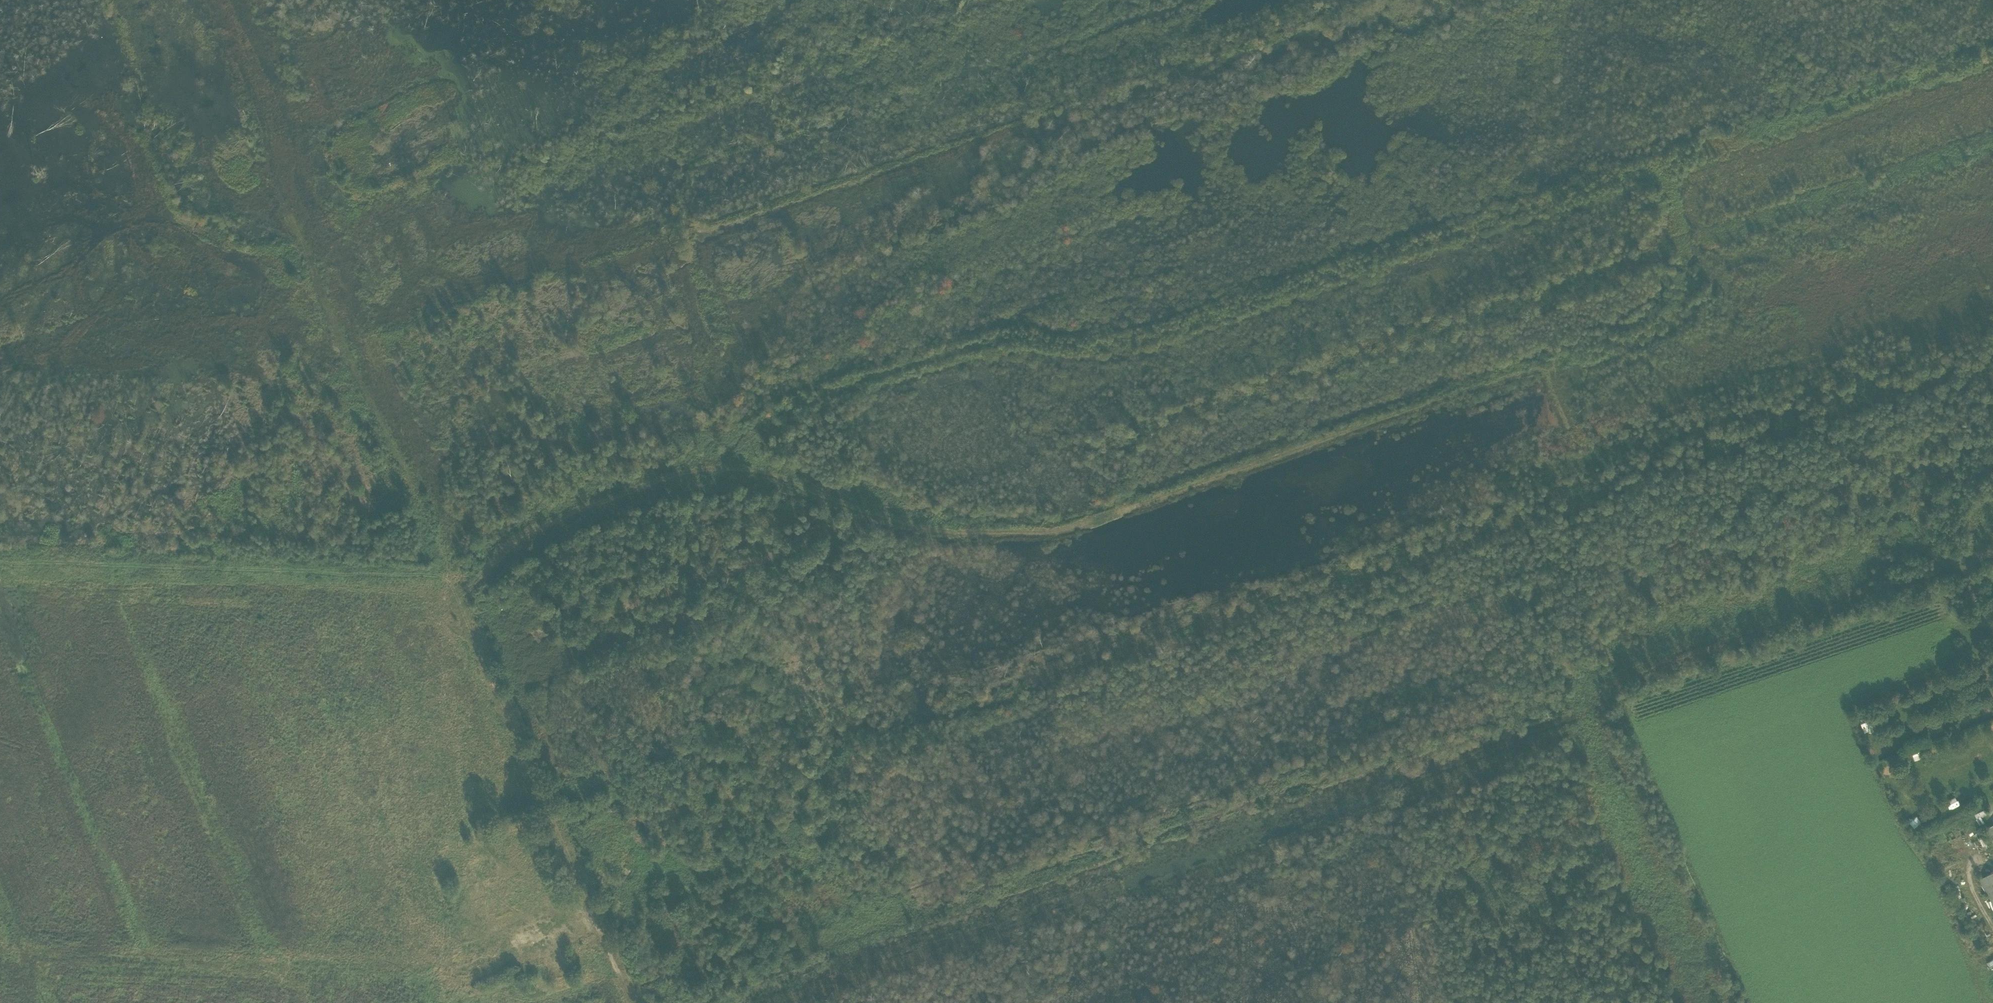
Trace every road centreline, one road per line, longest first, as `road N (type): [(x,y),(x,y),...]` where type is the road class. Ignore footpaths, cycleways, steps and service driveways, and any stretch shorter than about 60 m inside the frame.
road 1 (track): [(342,340),(649,233),(670,238),(710,355),(731,370),(804,360),(916,297)]
road 2 (track): [(468,621),(309,265),(212,0)]
road 3 (unclassified): [(631,1002),(468,621)]

